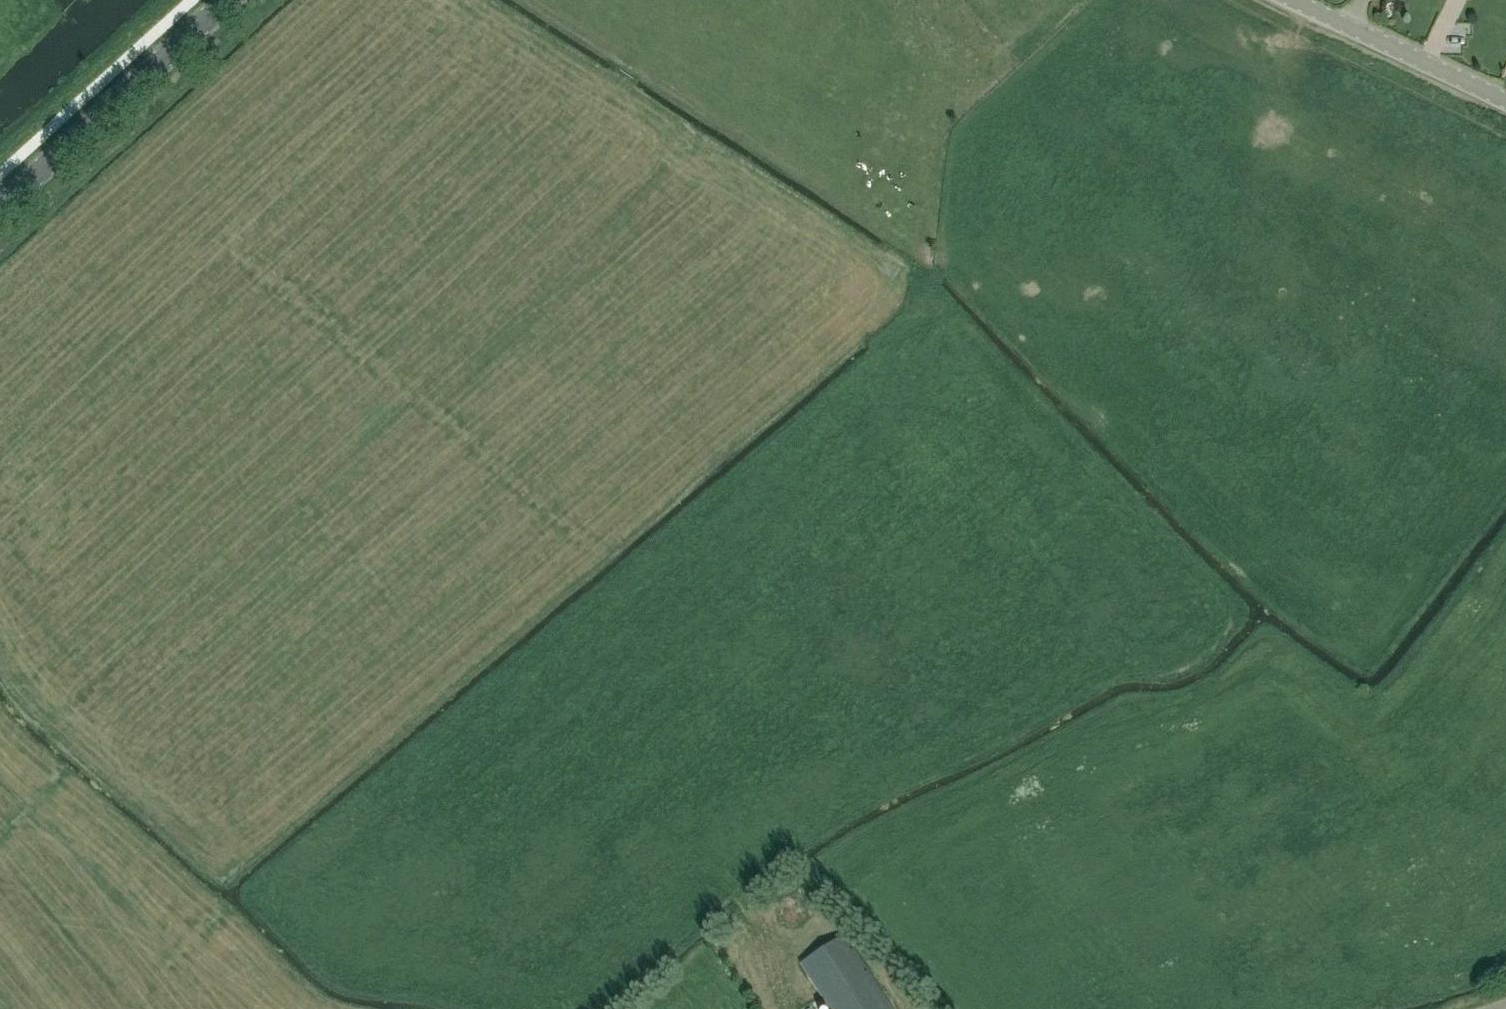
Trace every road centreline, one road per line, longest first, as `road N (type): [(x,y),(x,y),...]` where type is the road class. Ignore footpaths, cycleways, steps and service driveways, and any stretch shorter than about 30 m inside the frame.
road 1 (tertiary): [(0,204),(223,0)]
road 2 (unclassified): [(1505,101),(1300,0)]

